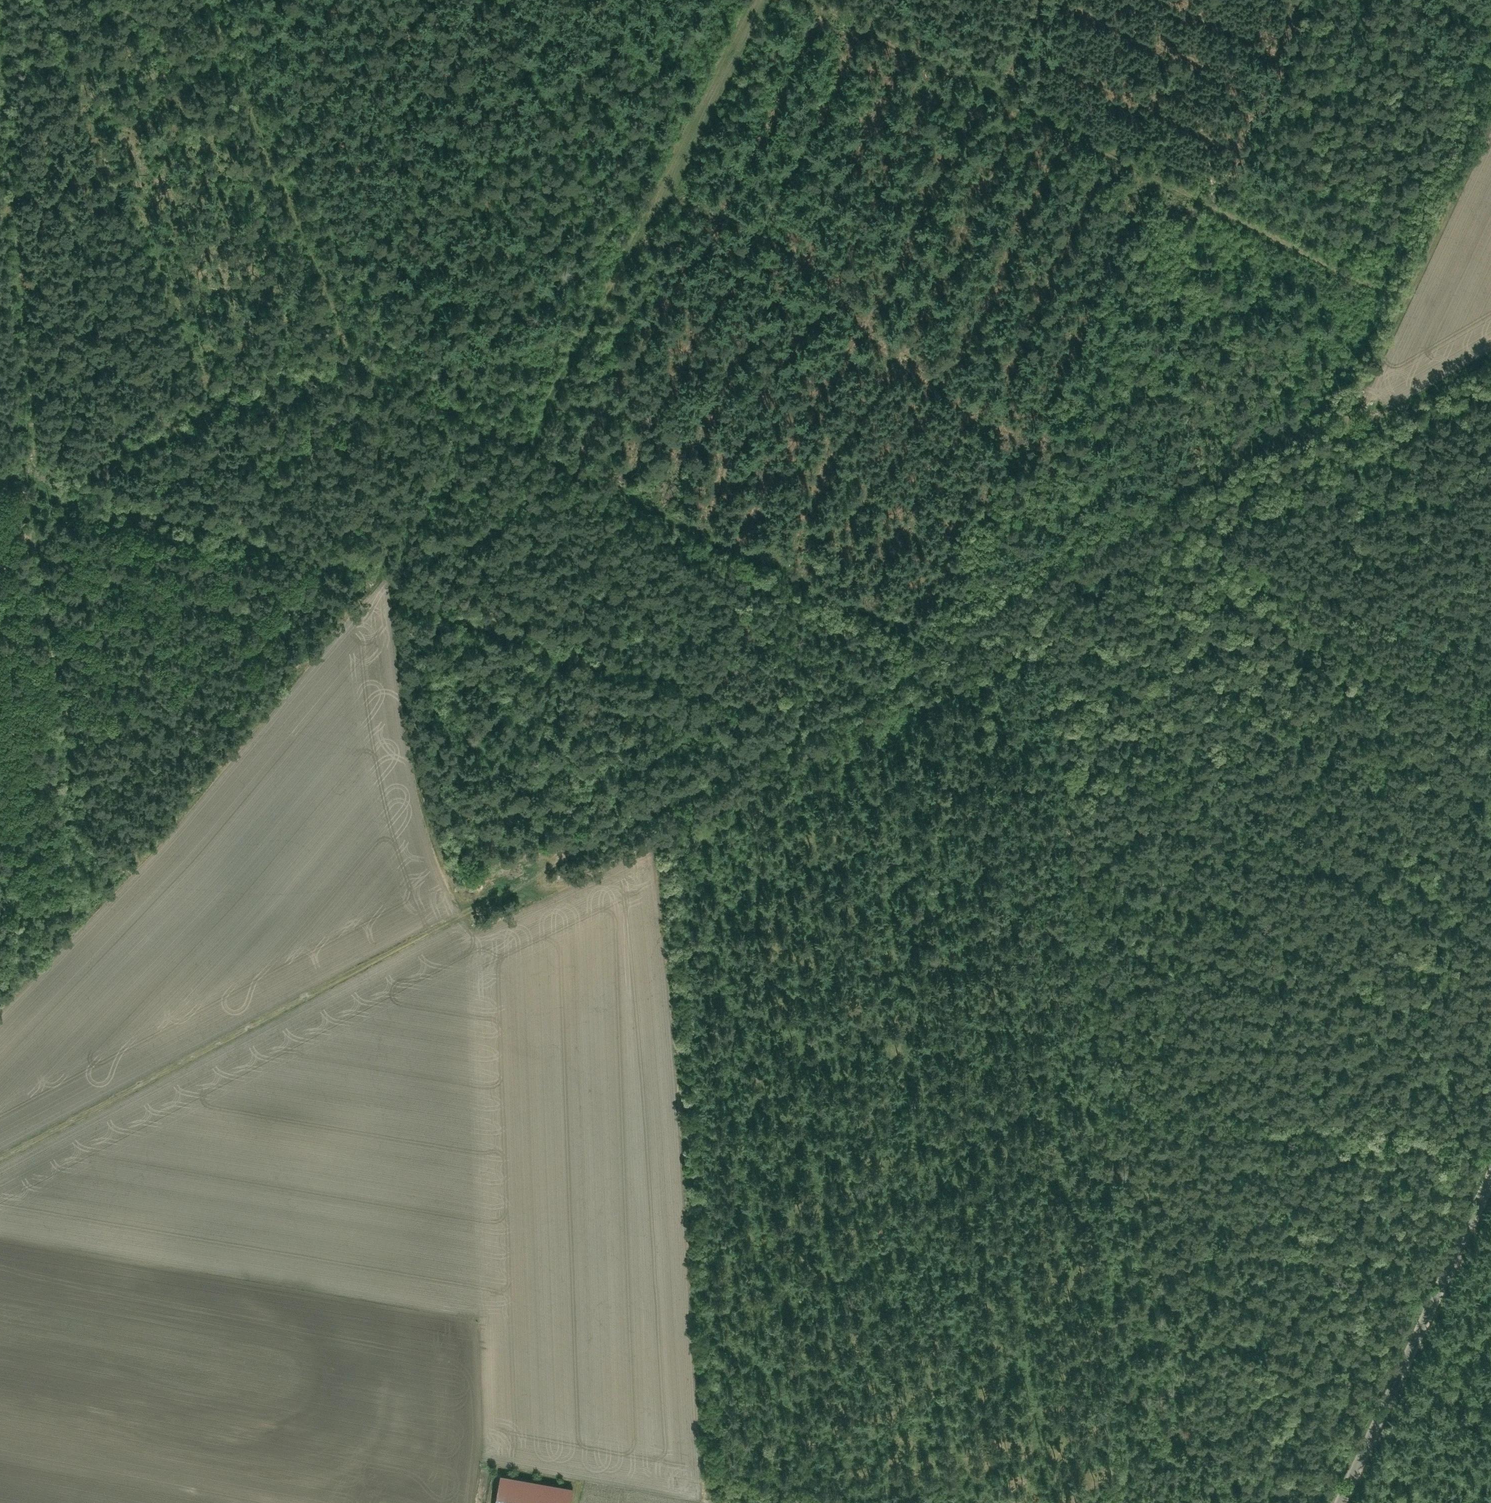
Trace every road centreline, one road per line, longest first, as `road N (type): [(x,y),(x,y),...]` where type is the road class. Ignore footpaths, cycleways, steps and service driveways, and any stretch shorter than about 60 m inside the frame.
road 1 (track): [(0,1160),(890,678),(1002,647),(1141,580),(1292,485),(1346,413),(1490,124)]
road 2 (residential): [(1345,1502),(1490,1182)]

